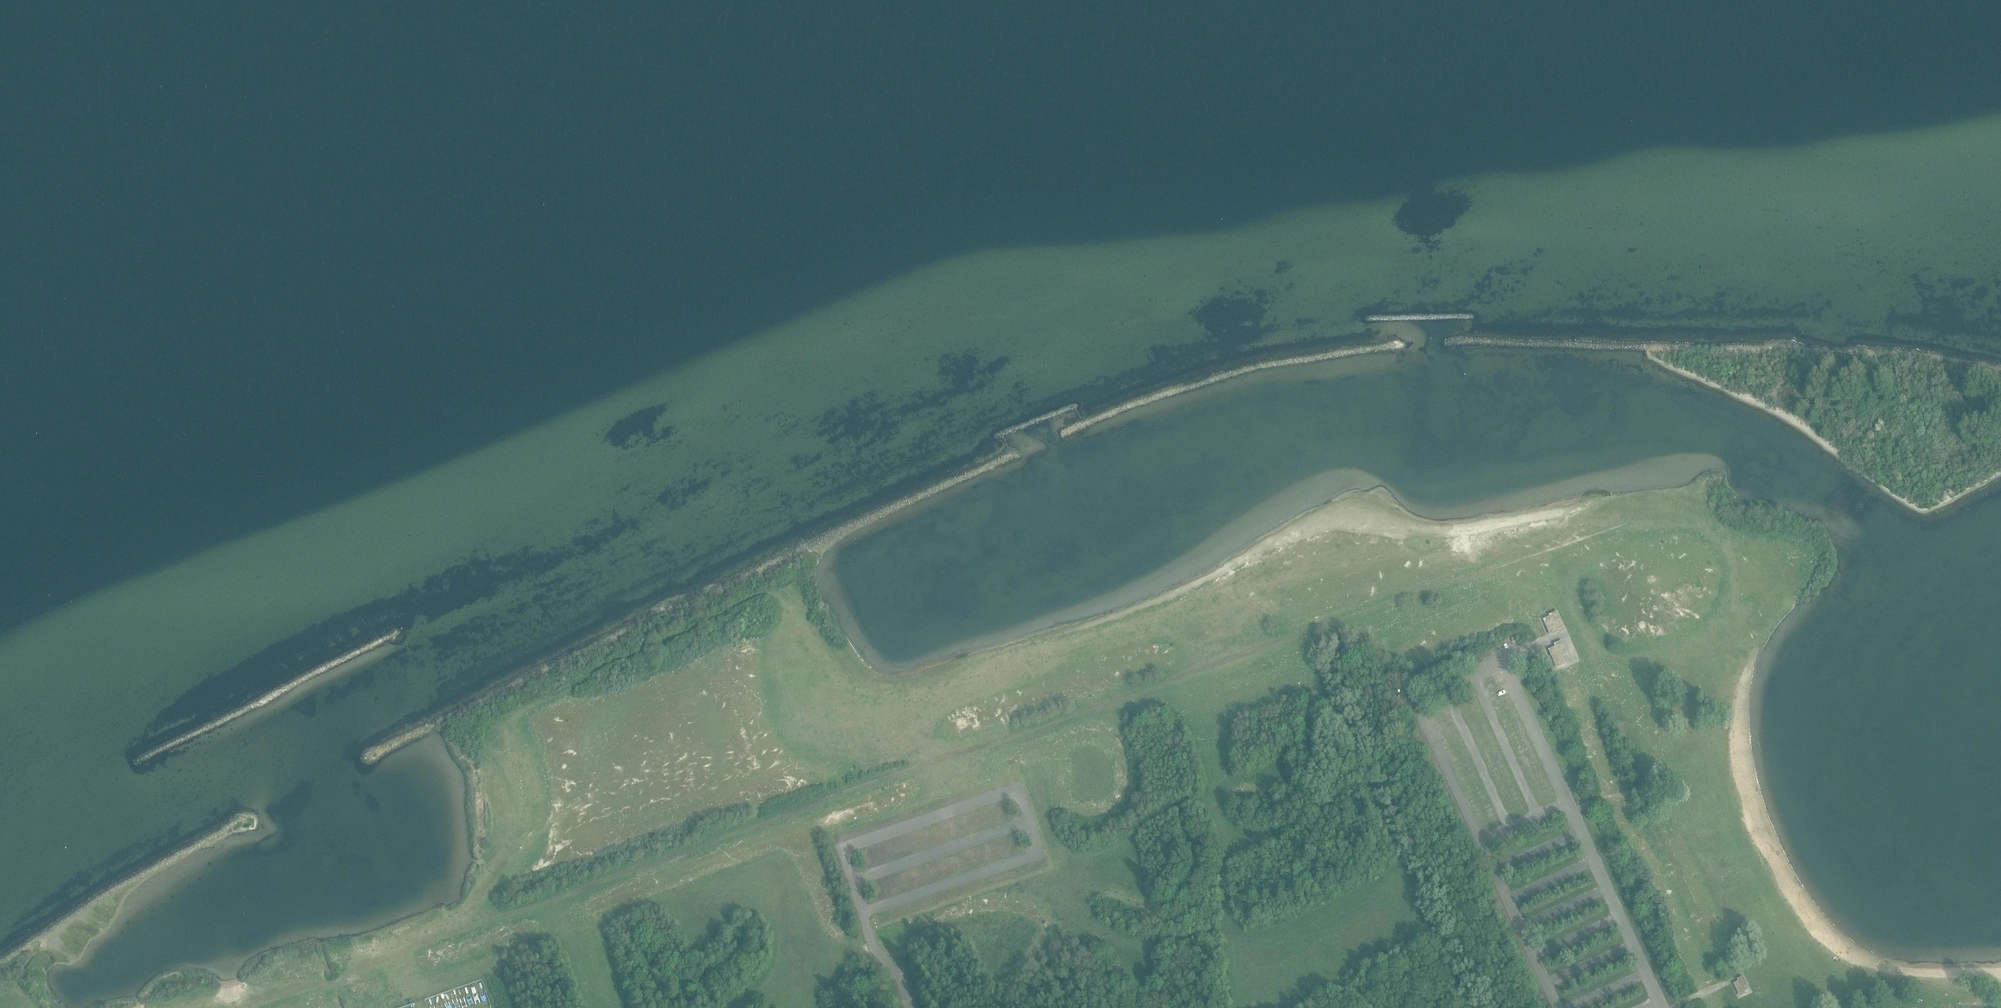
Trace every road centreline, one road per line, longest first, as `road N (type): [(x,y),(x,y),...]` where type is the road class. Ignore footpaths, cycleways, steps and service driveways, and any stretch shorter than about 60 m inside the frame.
road 1 (unclassified): [(1557,1007),(1415,706)]

